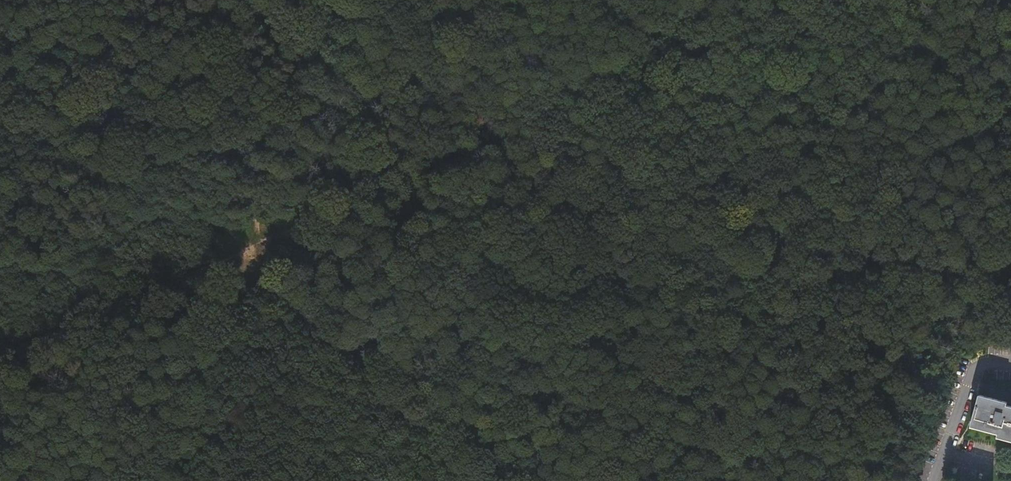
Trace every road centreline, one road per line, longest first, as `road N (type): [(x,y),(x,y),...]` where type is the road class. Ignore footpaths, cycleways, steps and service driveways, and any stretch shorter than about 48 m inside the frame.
road 1 (track): [(820,0),(250,251)]
road 2 (track): [(250,251),(0,359)]
road 3 (track): [(189,480),(250,251)]
road 4 (residential): [(1010,367),(974,367),(931,480)]

